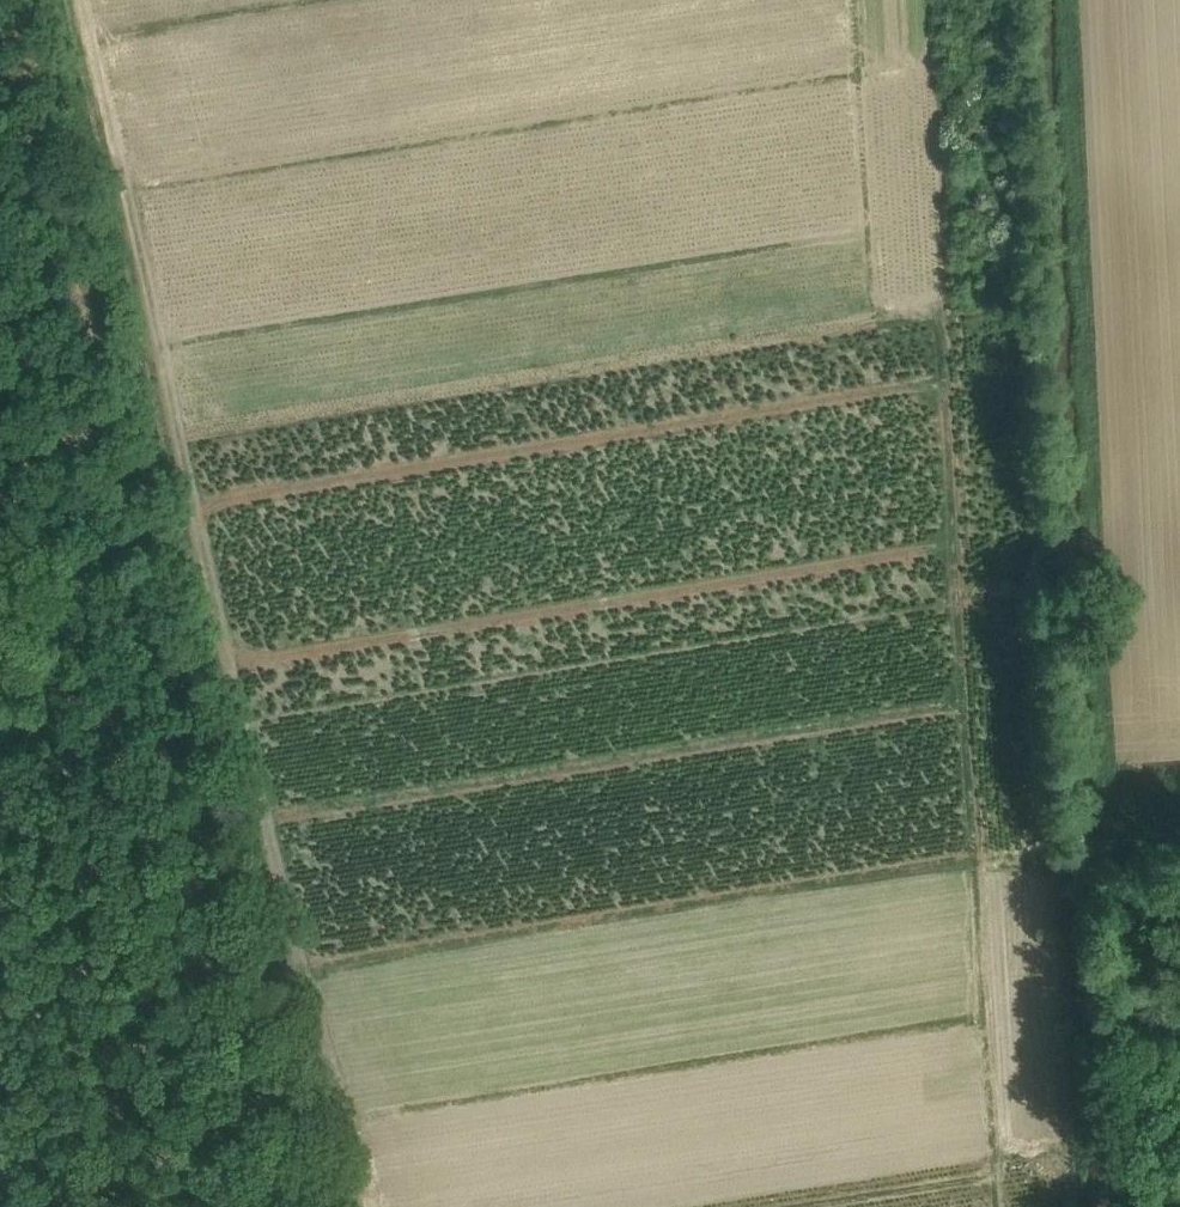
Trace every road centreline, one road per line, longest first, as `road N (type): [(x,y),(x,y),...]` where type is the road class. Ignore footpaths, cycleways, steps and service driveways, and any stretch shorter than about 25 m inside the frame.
road 1 (track): [(91,0),(297,919),(384,1206)]

